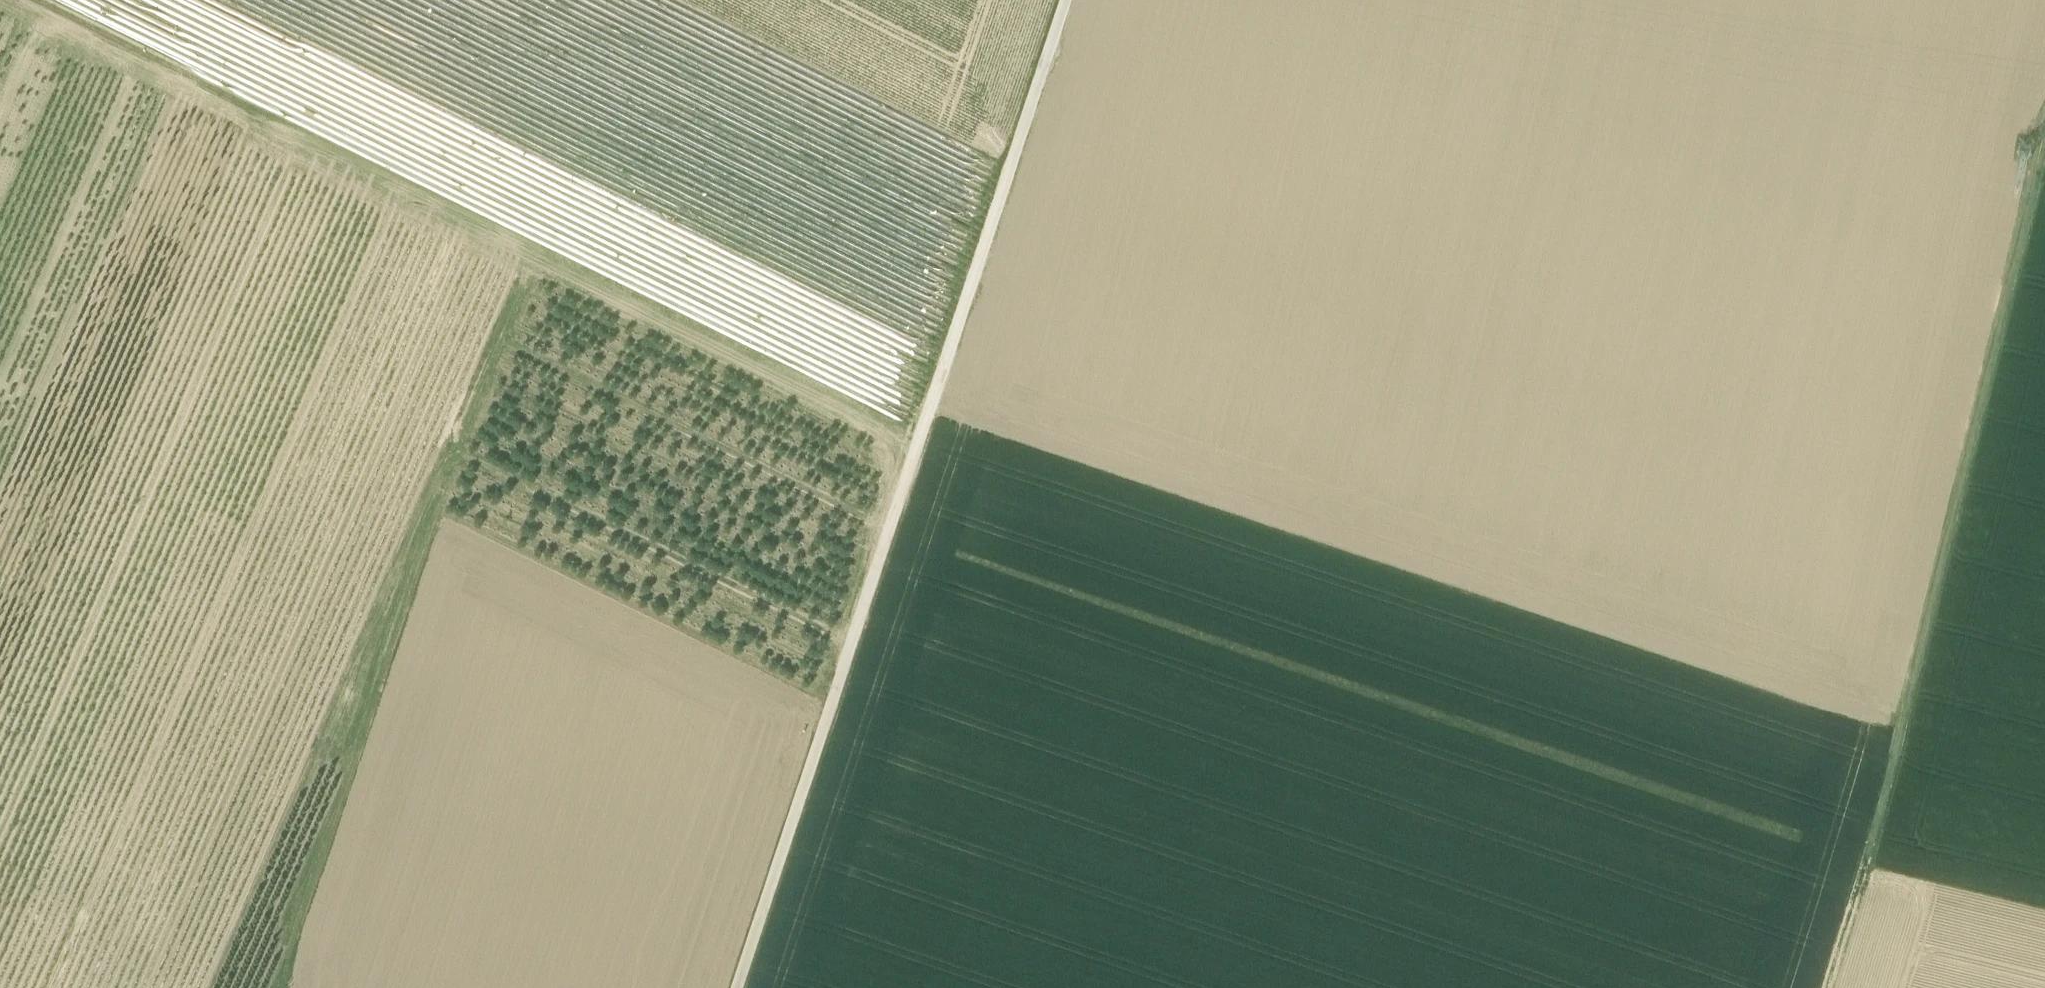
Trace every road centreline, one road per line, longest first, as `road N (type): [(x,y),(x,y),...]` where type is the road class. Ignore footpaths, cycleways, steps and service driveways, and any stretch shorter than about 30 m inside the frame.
road 1 (track): [(737,987),(1064,0)]
road 2 (track): [(1832,987),(1873,868),(2044,149)]

